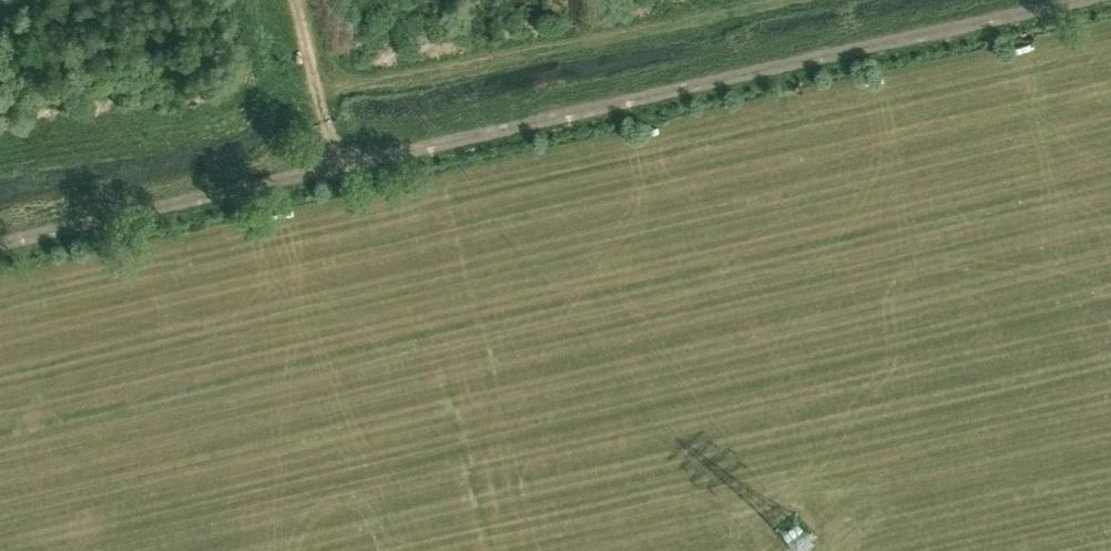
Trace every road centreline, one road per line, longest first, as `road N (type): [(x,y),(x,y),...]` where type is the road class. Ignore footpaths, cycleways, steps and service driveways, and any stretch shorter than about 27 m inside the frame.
road 1 (track): [(0,243),(1079,0)]
road 2 (track): [(786,0),(317,90)]
road 3 (track): [(295,0),(335,167)]

